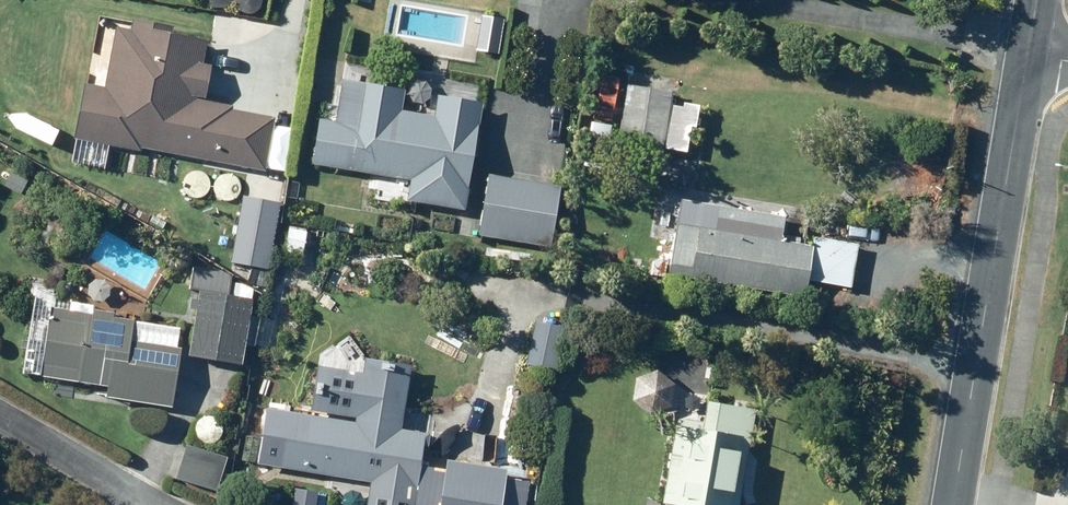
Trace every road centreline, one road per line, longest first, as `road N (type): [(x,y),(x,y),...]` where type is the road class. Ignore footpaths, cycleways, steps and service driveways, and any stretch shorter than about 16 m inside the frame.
road 1 (tertiary): [(1030,54),(953,504)]

